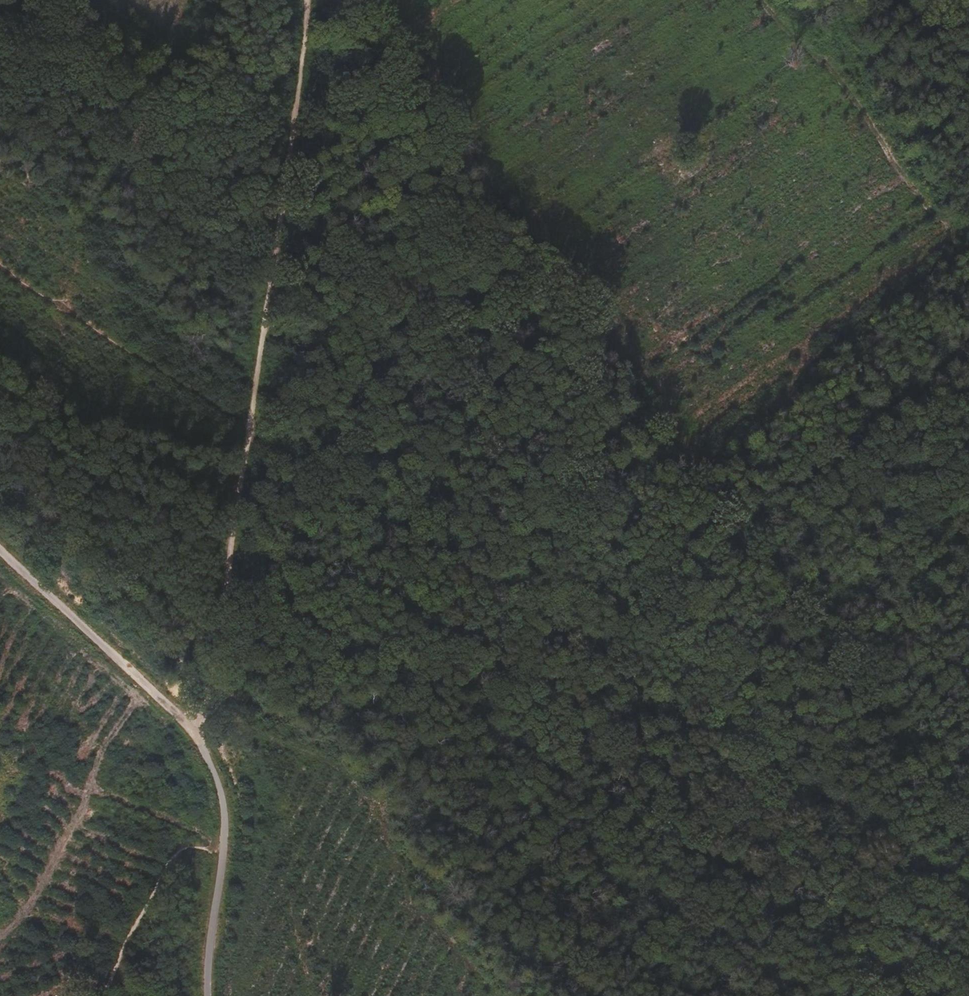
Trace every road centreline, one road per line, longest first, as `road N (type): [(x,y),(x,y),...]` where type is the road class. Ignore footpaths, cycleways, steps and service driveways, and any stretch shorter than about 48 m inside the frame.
road 1 (track): [(303,0),(228,637),(229,680),(214,705)]

